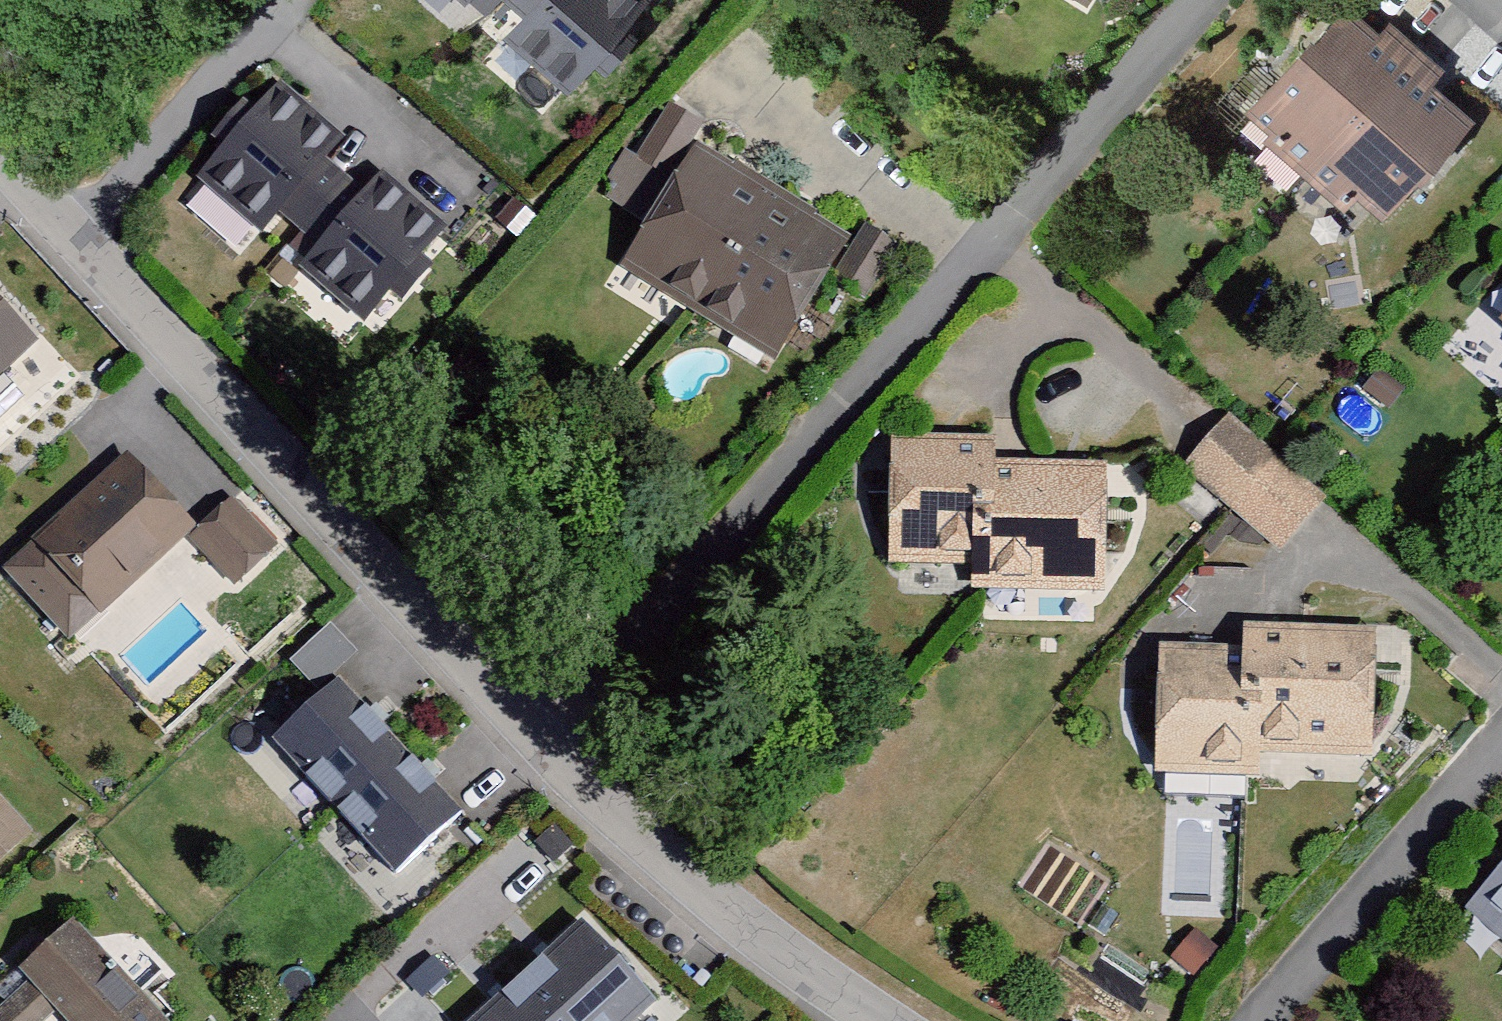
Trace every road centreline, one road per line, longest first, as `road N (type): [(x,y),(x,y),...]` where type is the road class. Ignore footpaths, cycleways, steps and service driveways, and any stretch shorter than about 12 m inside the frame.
road 1 (residential): [(1200,0),(519,763)]
road 2 (residential): [(519,763),(18,218)]
road 3 (residential): [(864,1020),(658,879),(519,763)]
road 4 (residential): [(1263,1020),(1501,736)]
road 5 (residential): [(226,0),(18,218)]

